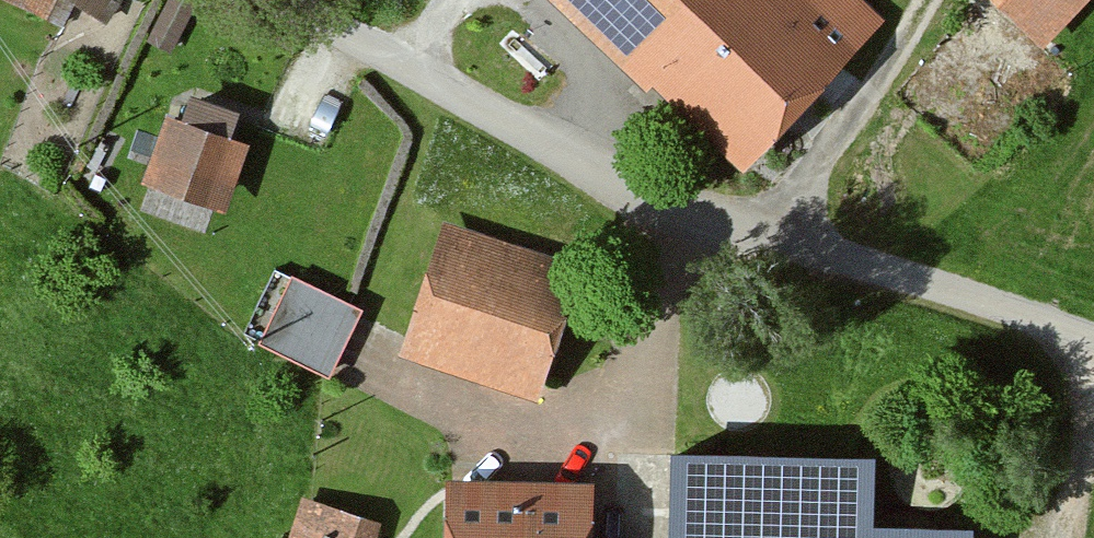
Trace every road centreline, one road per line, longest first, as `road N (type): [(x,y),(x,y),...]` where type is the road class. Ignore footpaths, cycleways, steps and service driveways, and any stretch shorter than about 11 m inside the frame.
road 1 (residential): [(301,0),(463,108),(786,247),(1093,354)]
road 2 (track): [(786,247),(935,0)]

